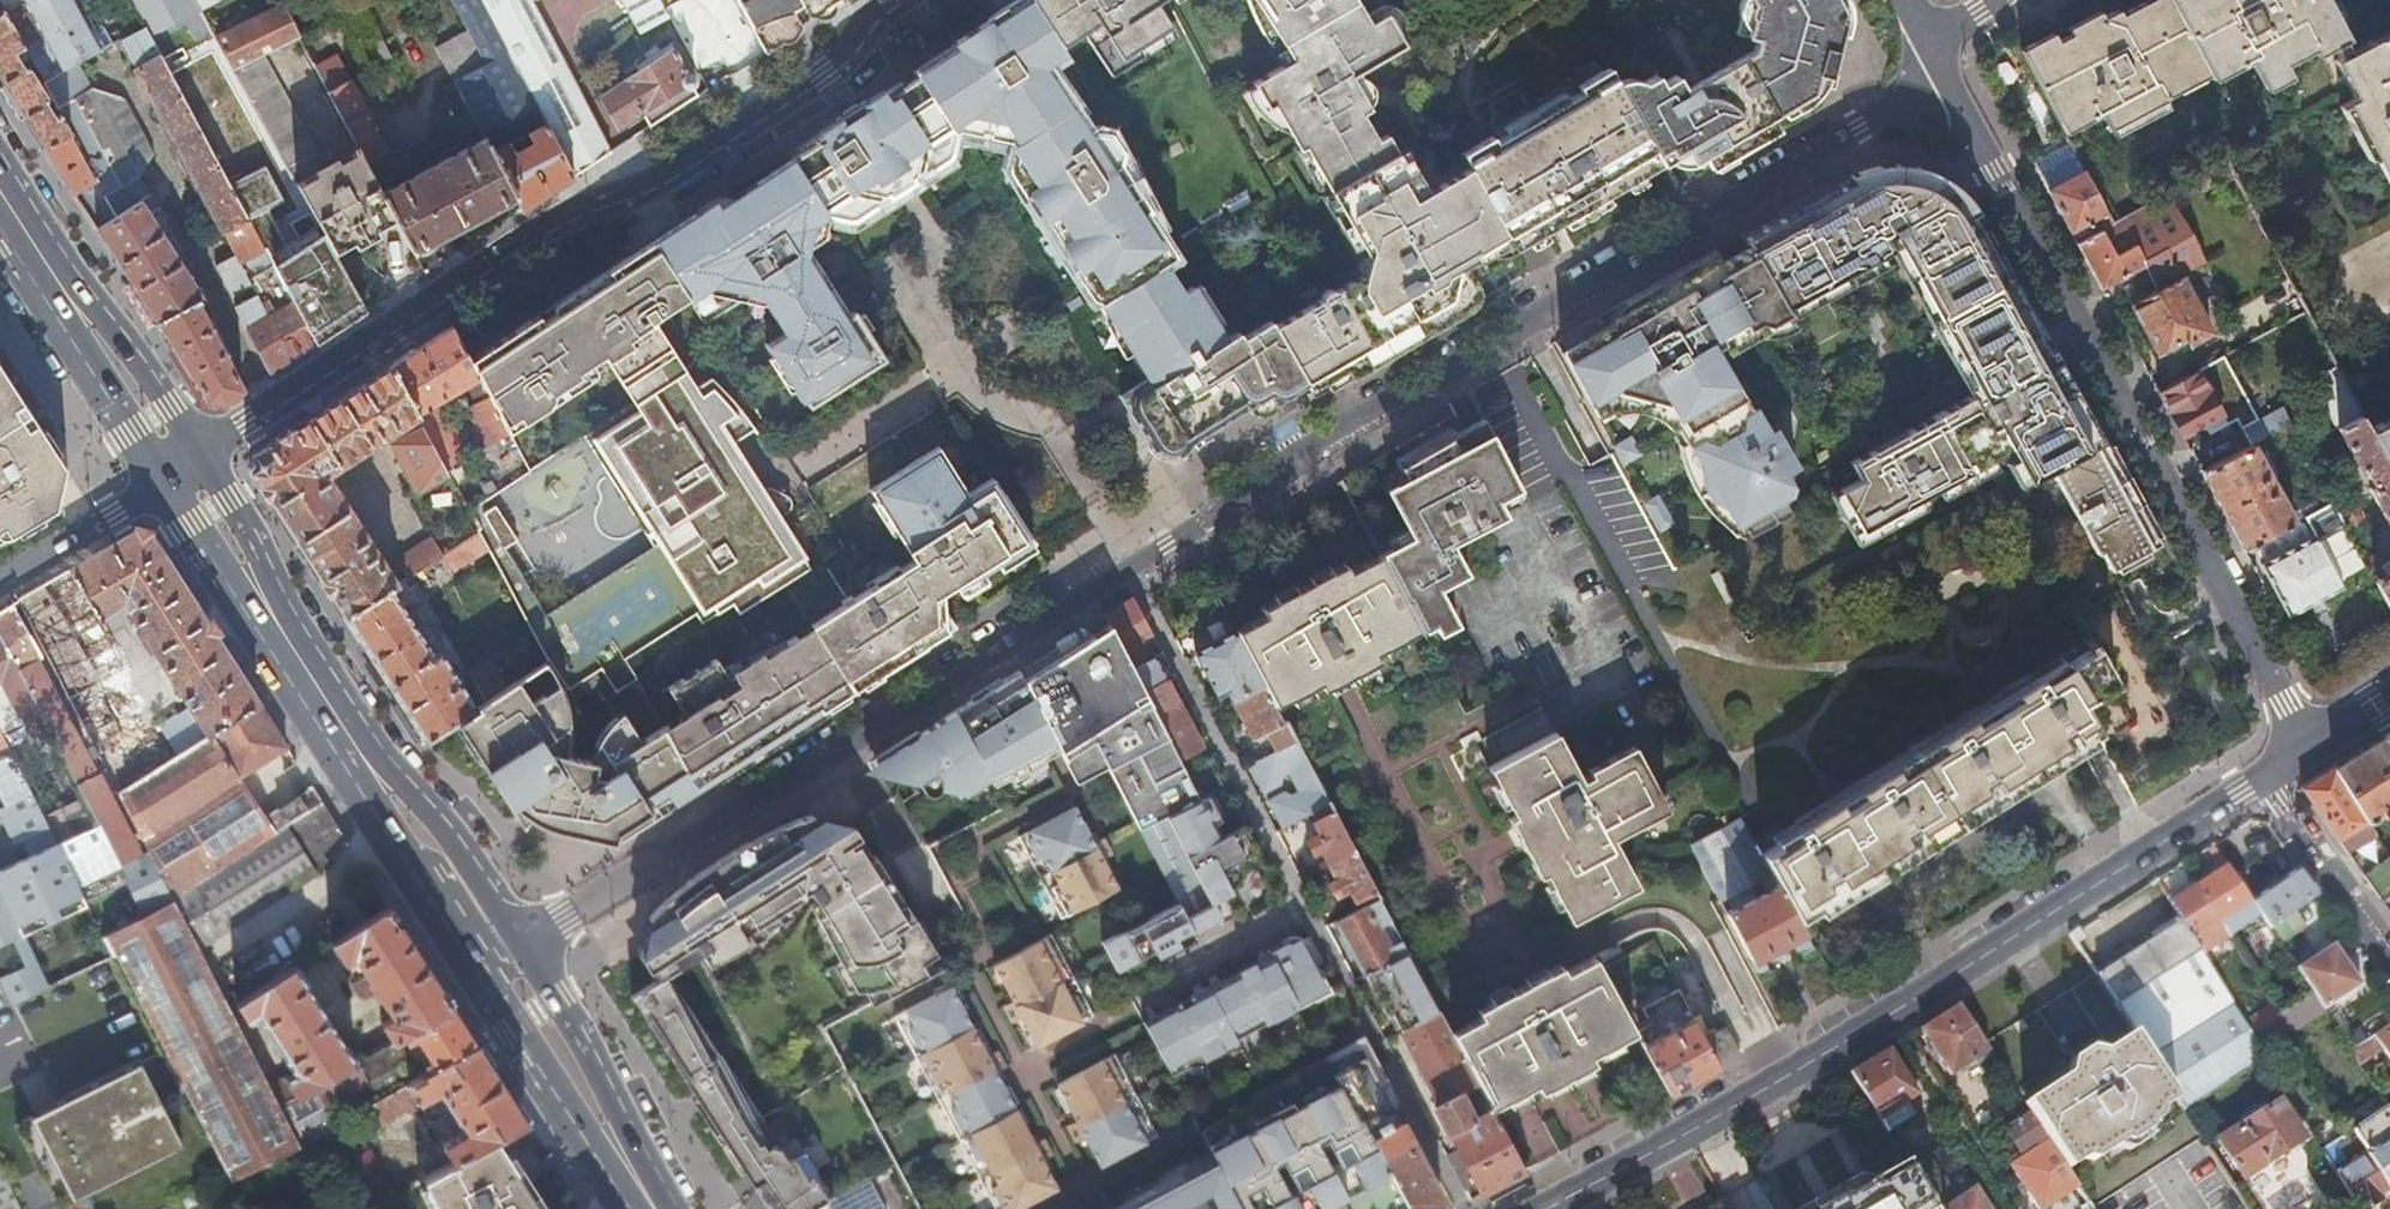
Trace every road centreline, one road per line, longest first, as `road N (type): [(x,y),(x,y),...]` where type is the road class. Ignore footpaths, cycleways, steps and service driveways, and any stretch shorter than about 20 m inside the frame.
road 1 (residential): [(491,969),(1123,564),(1948,78)]
road 2 (residential): [(899,0),(819,77),(650,189),(563,221),(176,470)]
road 3 (secondary): [(2264,778),(1938,987),(1546,1208)]
road 4 (residential): [(1948,78),(2313,747)]
road 5 (secondary): [(176,470),(491,969)]
road 6 (secondary): [(0,201),(176,470)]
road 7 (secondary): [(491,969),(653,1208)]
road 8 (residential): [(2264,778),(2389,960)]
road 9 (residential): [(0,581),(176,470)]

